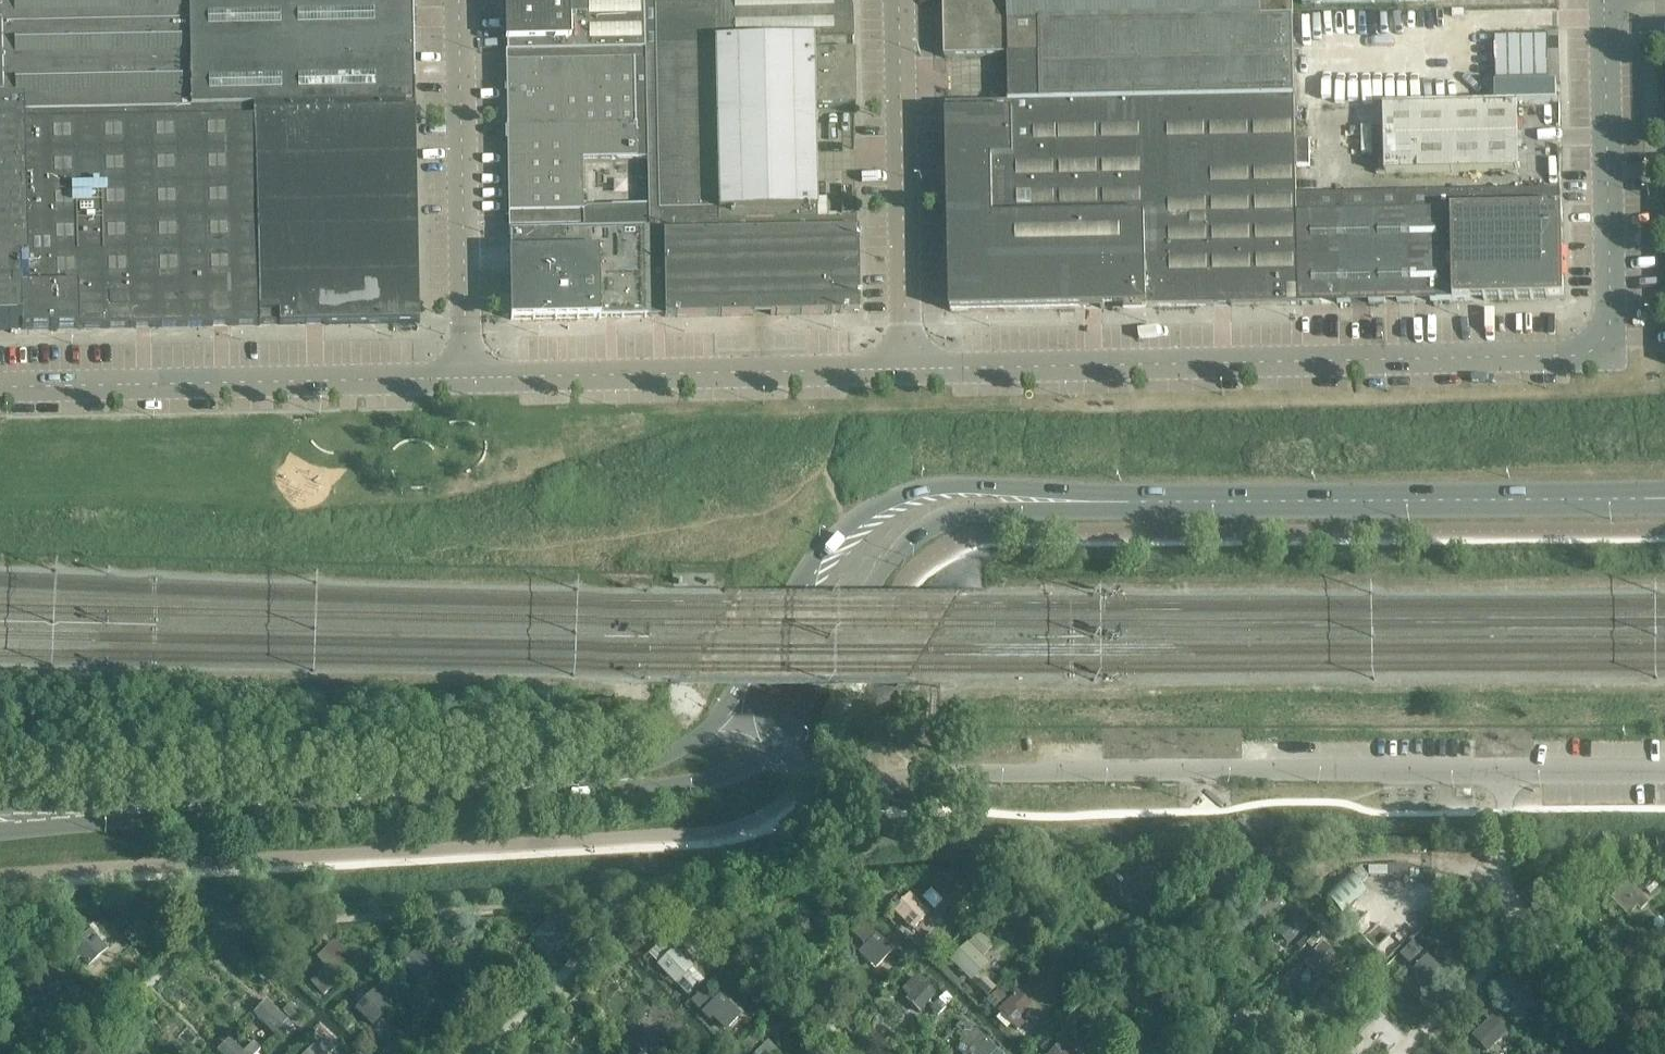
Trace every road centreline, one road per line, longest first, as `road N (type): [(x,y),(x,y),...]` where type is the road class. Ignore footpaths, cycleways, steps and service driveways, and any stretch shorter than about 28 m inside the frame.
road 1 (unclassified): [(915,372),(1592,357),(1615,327),(1605,0)]
road 2 (tertiary): [(1059,498),(962,487),(923,489),(871,511),(810,570),(751,679),(695,741),(641,767),(536,789)]
road 3 (tertiary): [(536,789),(686,785),(751,763),(800,721),(890,570),(931,525),(1059,498)]
road 4 (tertiary): [(1651,498),(1059,498)]
road 5 (unclassified): [(0,387),(468,382)]
road 6 (unclassified): [(468,382),(915,372)]
road 7 (unclassified): [(468,382),(462,0)]
road 8 (tertiary): [(161,810),(536,789)]
road 9 (unclassified): [(915,372),(907,0)]
road 10 (tertiary): [(0,833),(161,810)]
road 11 (tertiary): [(161,810),(0,807)]

